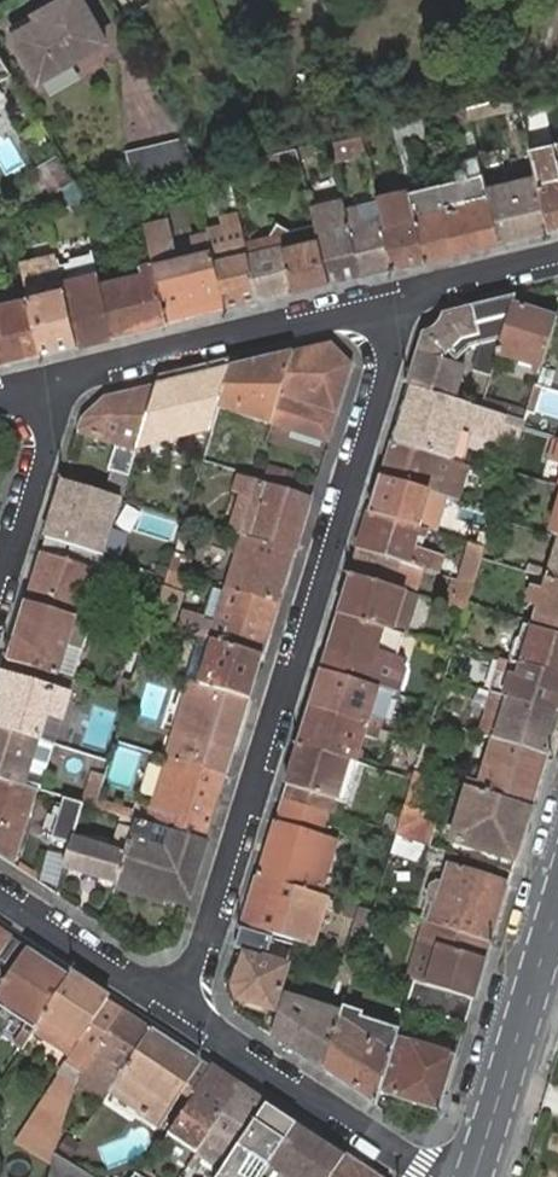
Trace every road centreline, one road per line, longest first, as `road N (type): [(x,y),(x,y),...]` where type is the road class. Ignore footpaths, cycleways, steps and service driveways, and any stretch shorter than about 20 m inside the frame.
road 1 (residential): [(401,295),(187,1011)]
road 2 (residential): [(401,295),(55,385)]
road 3 (residential): [(435,1176),(187,1011)]
road 4 (residential): [(470,1176),(557,893)]
road 5 (residential): [(187,1011),(0,888)]
road 6 (residential): [(55,385),(0,570)]
road 7 (residential): [(557,257),(401,295)]

